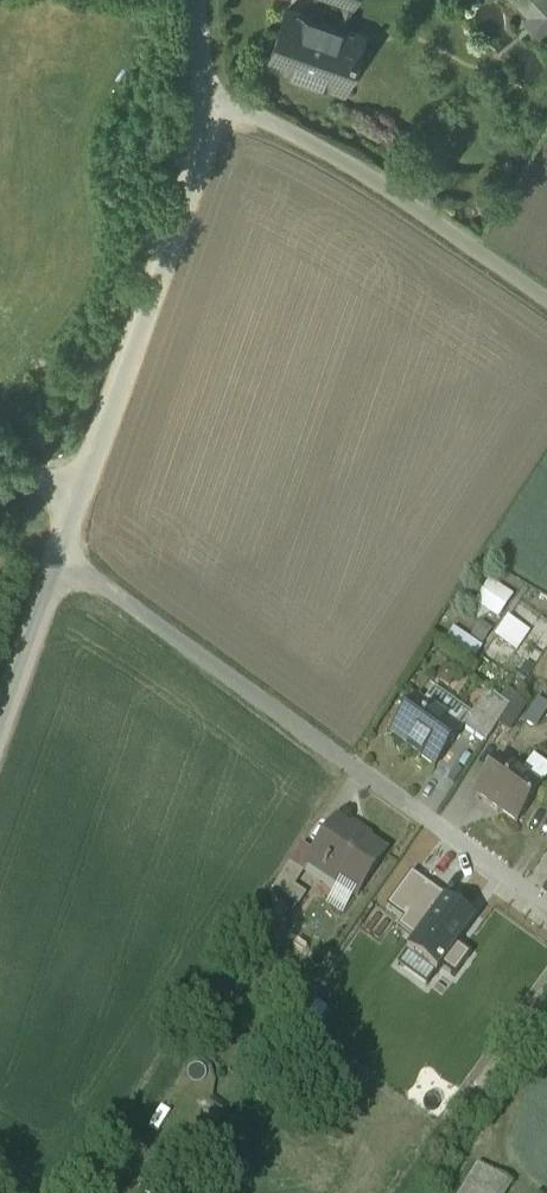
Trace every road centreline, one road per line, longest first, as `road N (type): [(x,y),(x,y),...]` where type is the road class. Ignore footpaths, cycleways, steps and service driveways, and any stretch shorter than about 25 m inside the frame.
road 1 (unclassified): [(61,554),(546,906)]
road 2 (unclassified): [(205,106),(197,169),(82,493)]
road 3 (unclassified): [(546,304),(324,153),(253,118),(205,106)]
road 4 (unclassified): [(61,554),(0,723)]

